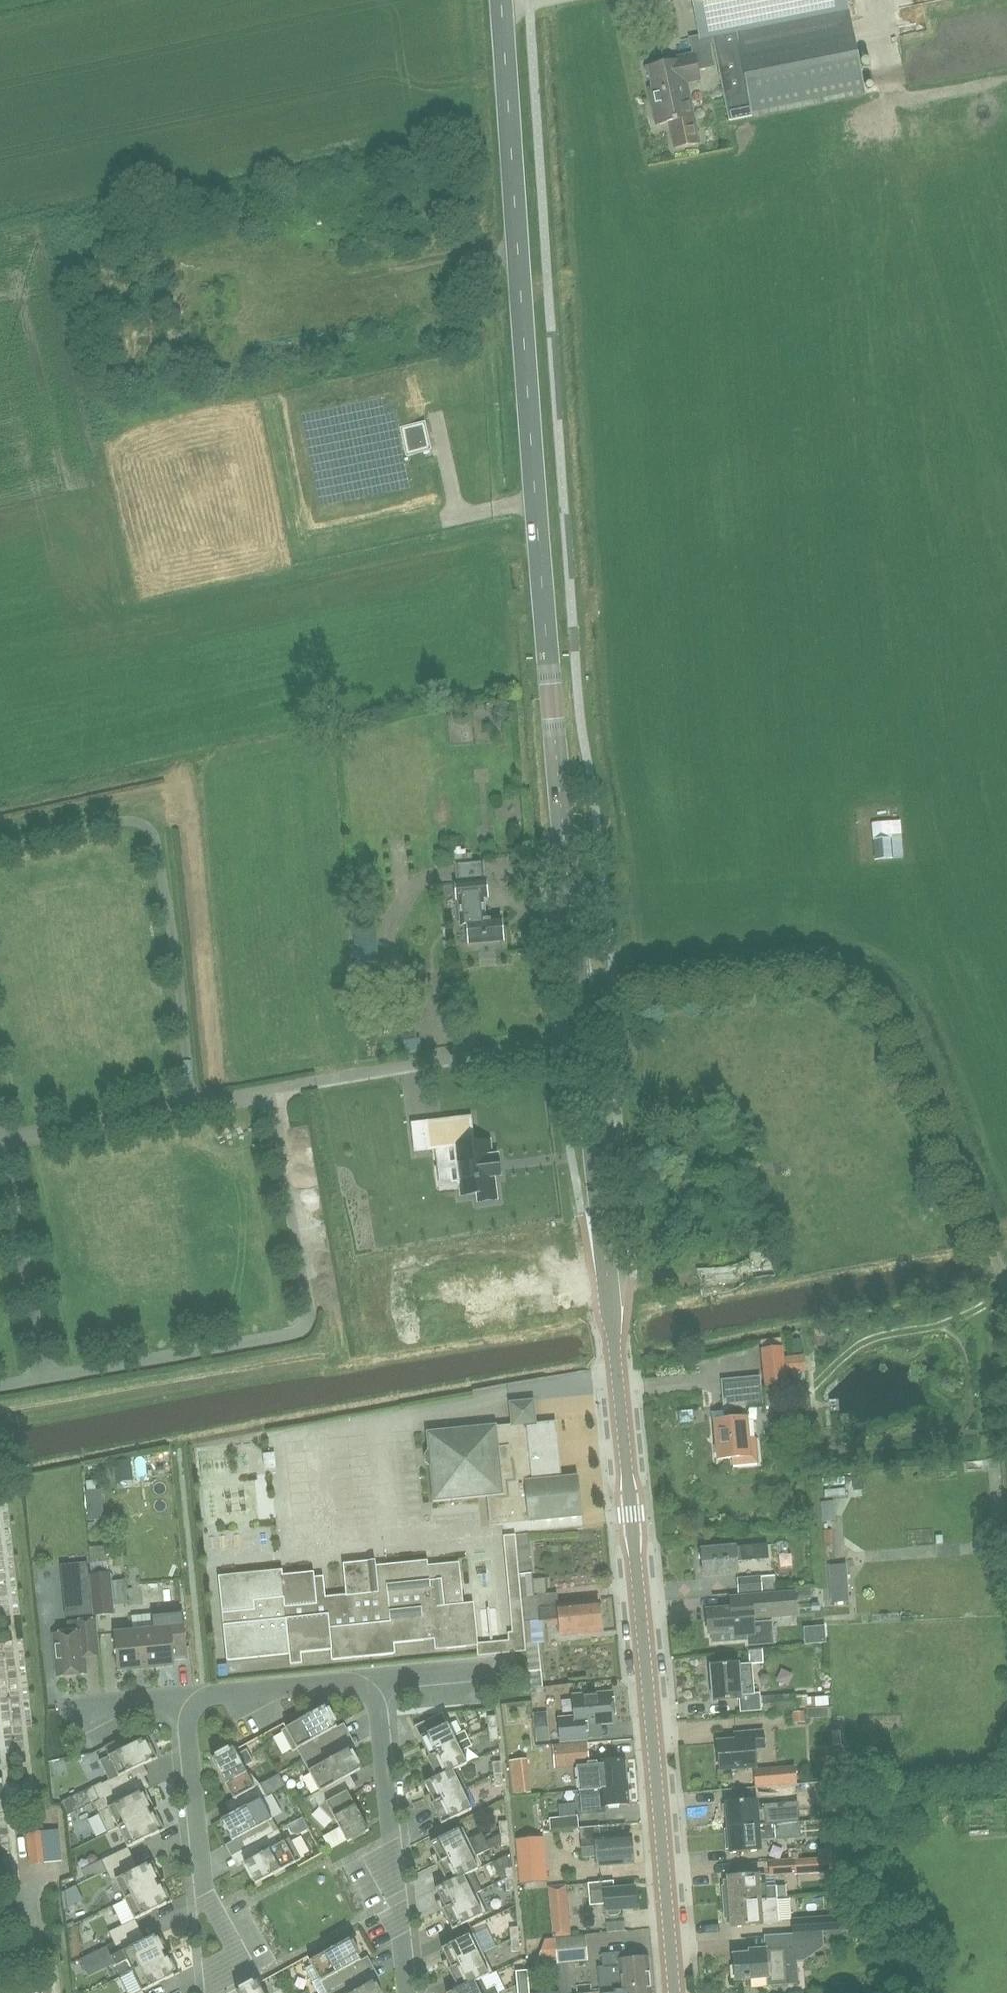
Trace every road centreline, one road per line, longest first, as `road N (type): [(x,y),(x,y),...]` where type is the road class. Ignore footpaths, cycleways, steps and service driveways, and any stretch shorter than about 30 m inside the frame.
road 1 (tertiary): [(674,1992),(578,985)]
road 2 (tertiary): [(578,985),(501,0)]
road 3 (unclassified): [(1006,1284),(911,1038),(872,990),(823,967),(798,966),(578,985)]
road 4 (residential): [(407,1992),(375,1679)]
road 5 (residential): [(214,1992),(235,1949),(203,1888),(186,1696)]
road 6 (residential): [(186,1696),(375,1679)]
road 7 (residential): [(60,1707),(186,1696)]
road 8 (residential): [(375,1679),(496,1668)]

